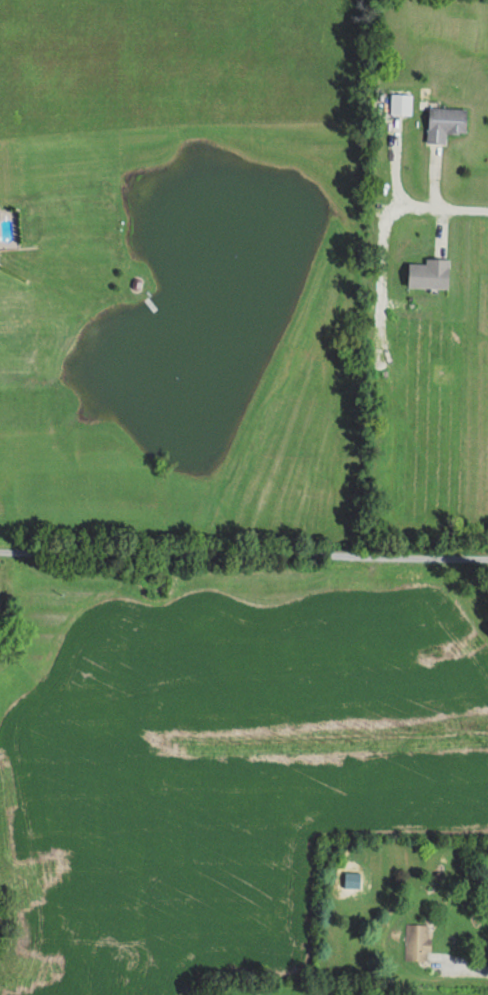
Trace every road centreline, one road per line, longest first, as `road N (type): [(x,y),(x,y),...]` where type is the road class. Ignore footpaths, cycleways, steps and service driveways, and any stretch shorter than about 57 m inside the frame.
road 1 (residential): [(487,557),(0,545)]

